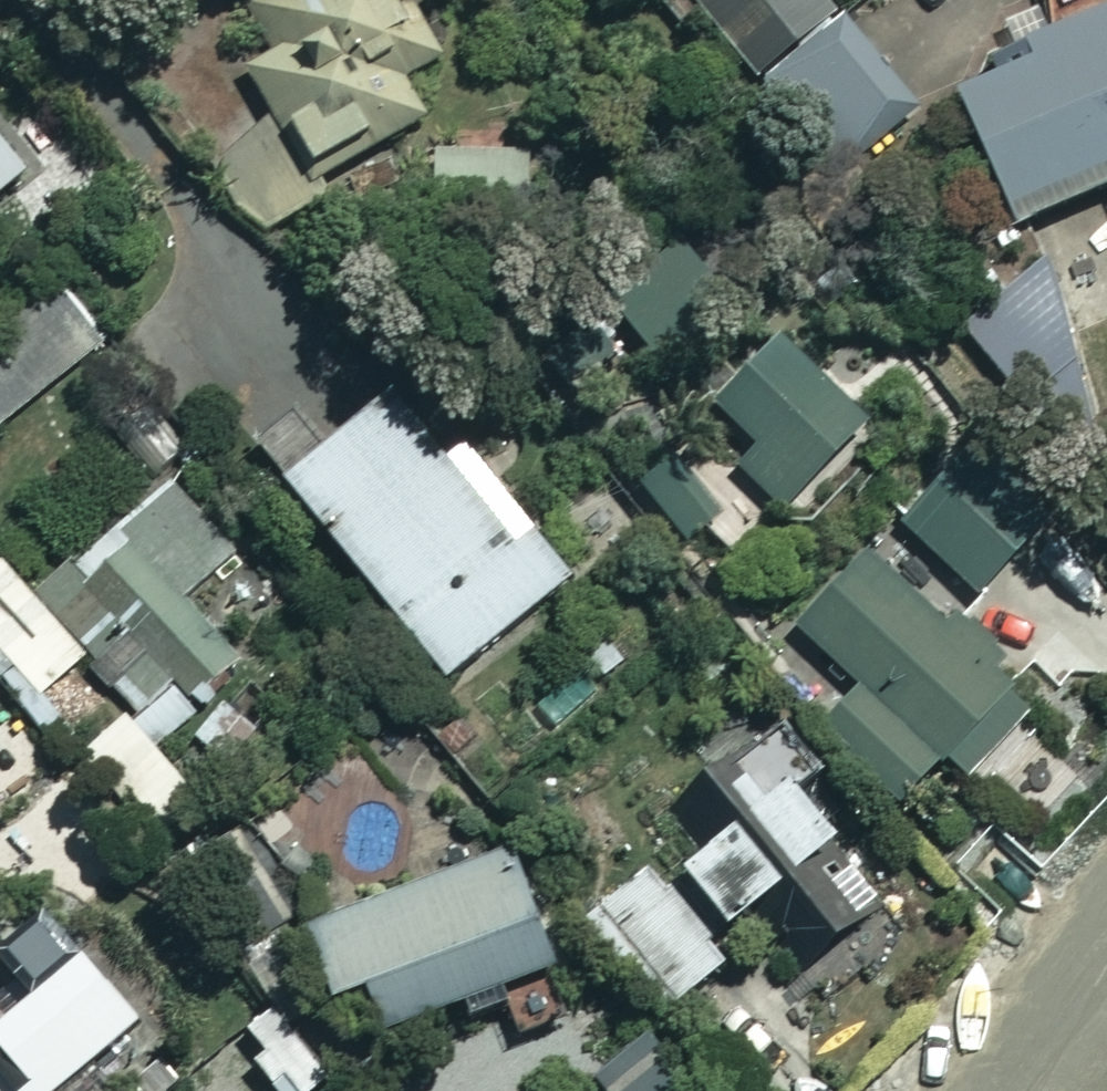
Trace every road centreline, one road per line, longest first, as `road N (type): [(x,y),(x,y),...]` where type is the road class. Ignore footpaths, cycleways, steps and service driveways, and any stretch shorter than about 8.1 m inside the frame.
road 1 (residential): [(1106,878),(949,1090)]

